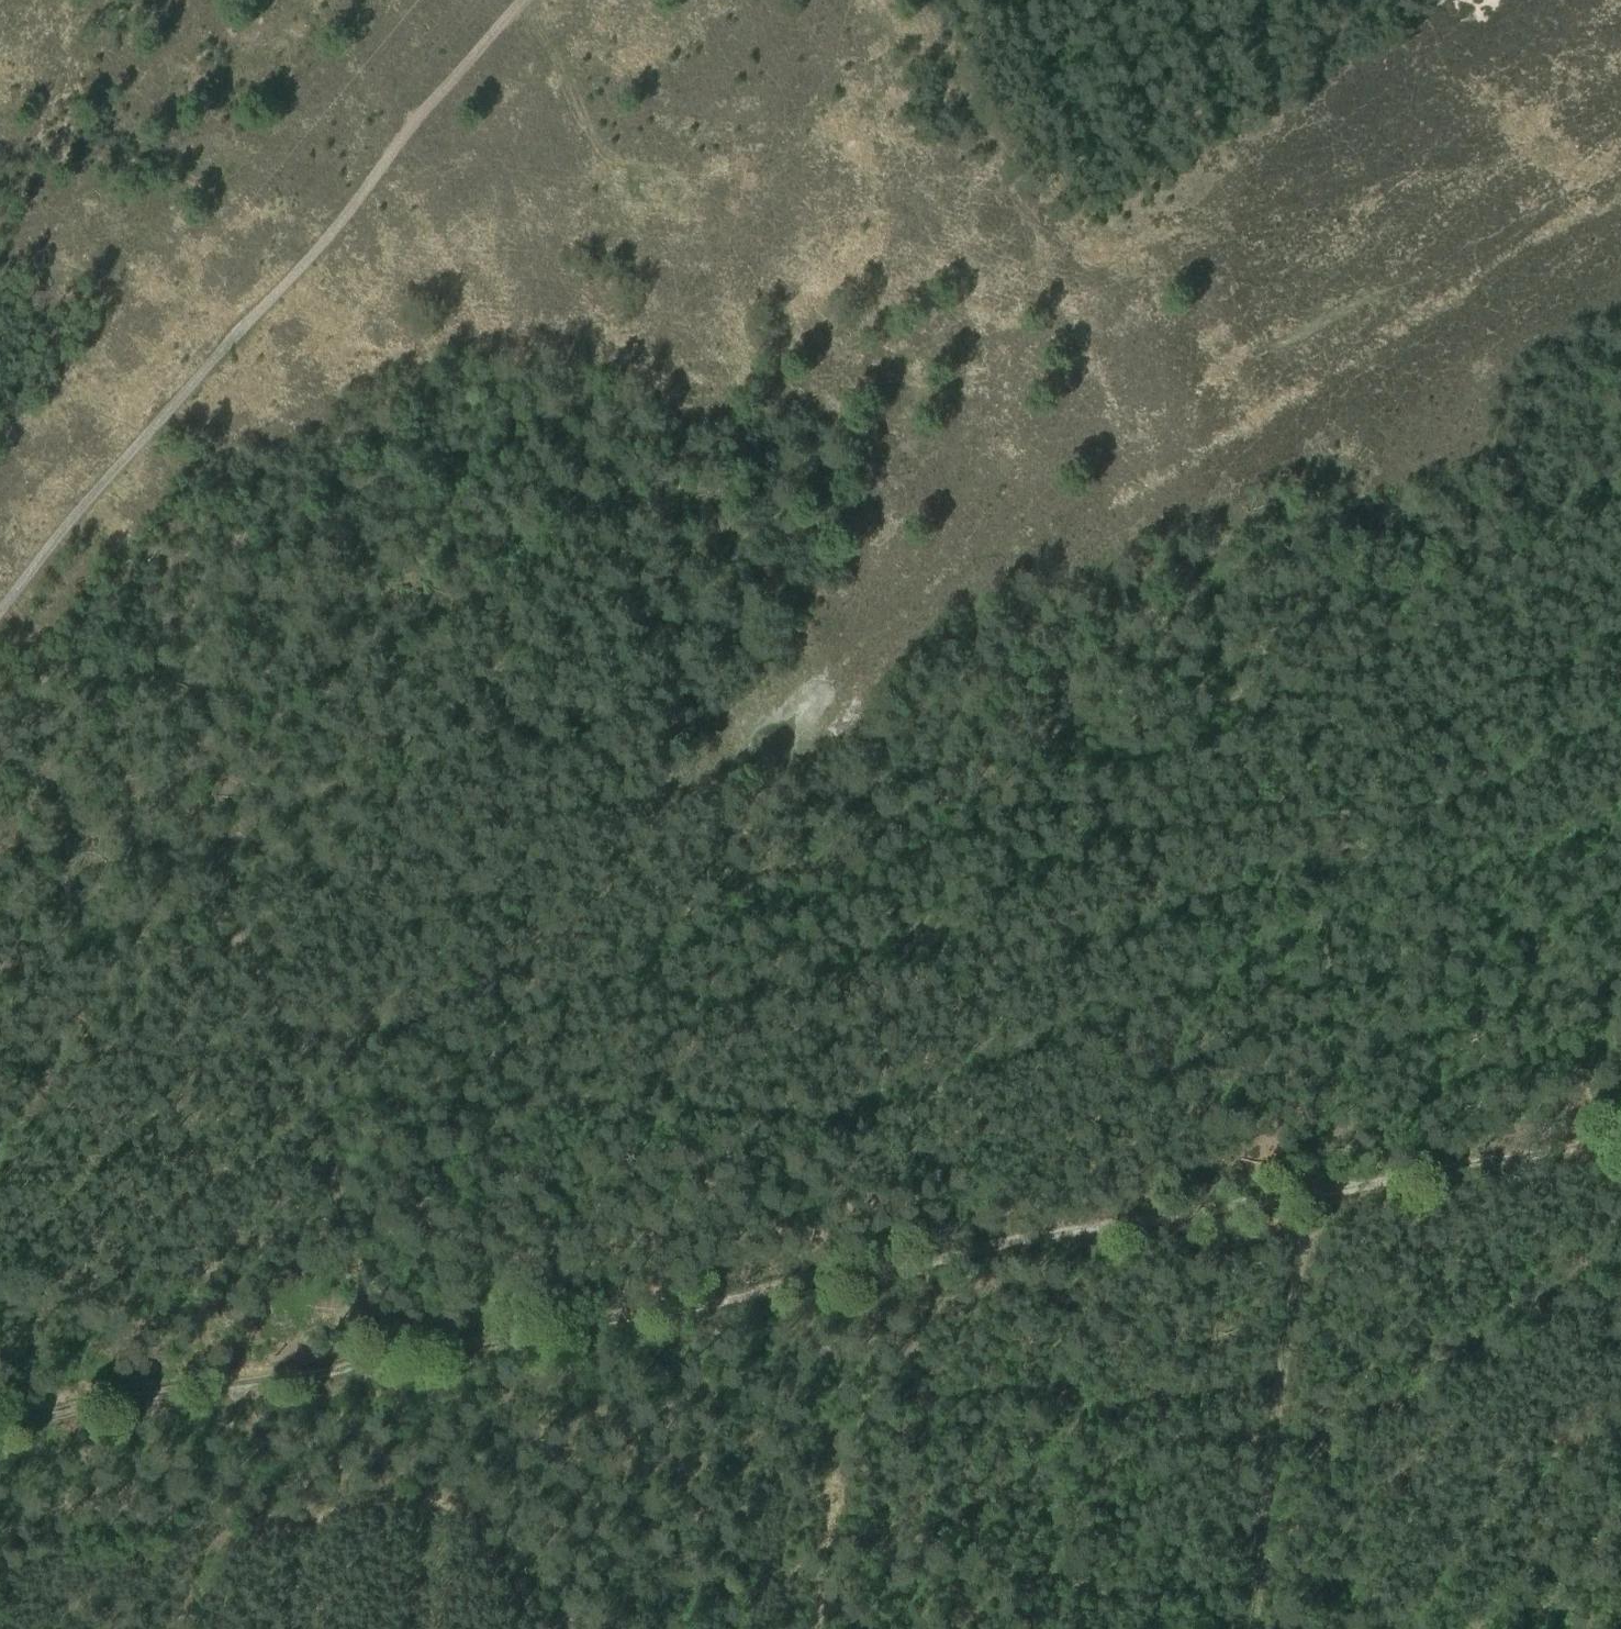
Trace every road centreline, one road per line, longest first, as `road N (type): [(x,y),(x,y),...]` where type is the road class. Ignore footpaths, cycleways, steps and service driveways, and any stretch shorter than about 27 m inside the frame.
road 1 (track): [(0,1418),(1620,1140)]
road 2 (track): [(0,608),(334,229),(413,122),(521,0)]

